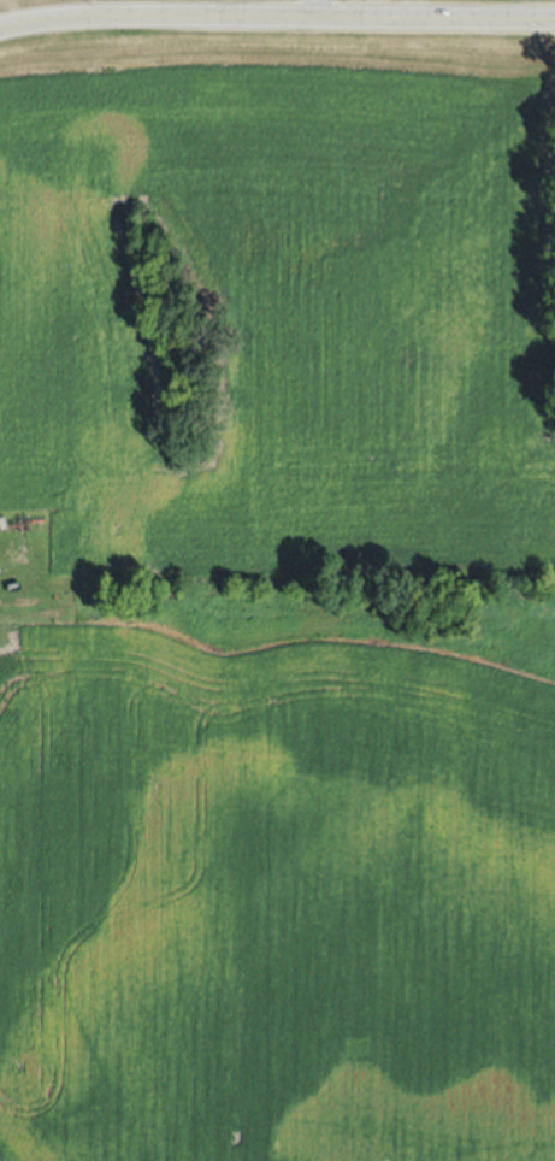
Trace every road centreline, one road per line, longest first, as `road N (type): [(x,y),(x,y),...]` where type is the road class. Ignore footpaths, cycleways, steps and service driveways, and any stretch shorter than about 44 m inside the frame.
road 1 (secondary): [(554,16),(75,17),(0,30)]

